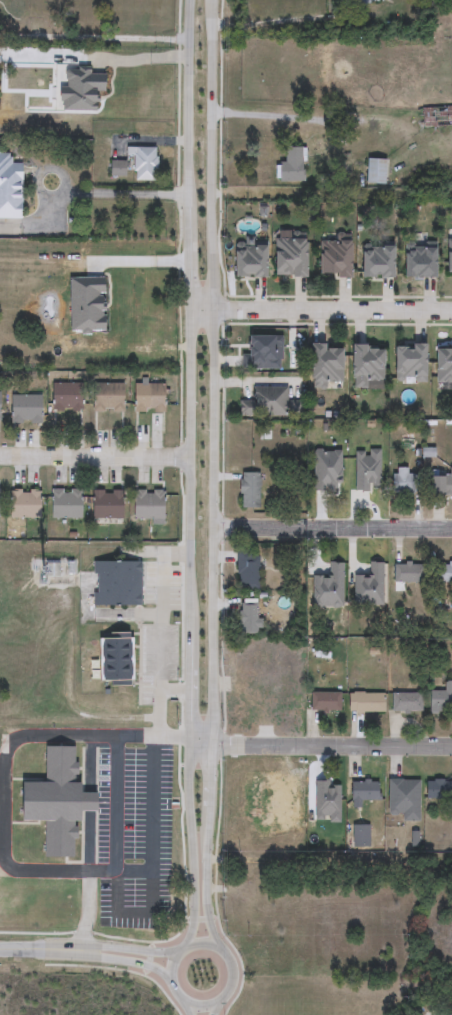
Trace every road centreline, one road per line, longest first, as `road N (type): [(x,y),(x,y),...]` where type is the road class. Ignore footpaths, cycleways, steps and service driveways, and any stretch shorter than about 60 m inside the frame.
road 1 (secondary): [(189,0),(187,791),(194,923),(185,950)]
road 2 (secondary): [(221,949),(206,894),(216,0)]
road 3 (residential): [(187,740),(451,744)]
road 4 (residential): [(451,311),(189,309)]
road 5 (residential): [(212,527),(451,528)]
road 6 (residential): [(0,456),(190,458)]
road 7 (secondary): [(221,949),(197,944),(177,958),(173,982),(189,1002),(213,1004),(227,994),(234,971),(221,949)]
road 8 (secondary): [(182,952),(32,948)]
road 9 (secondary): [(32,948),(145,961),(173,982)]

